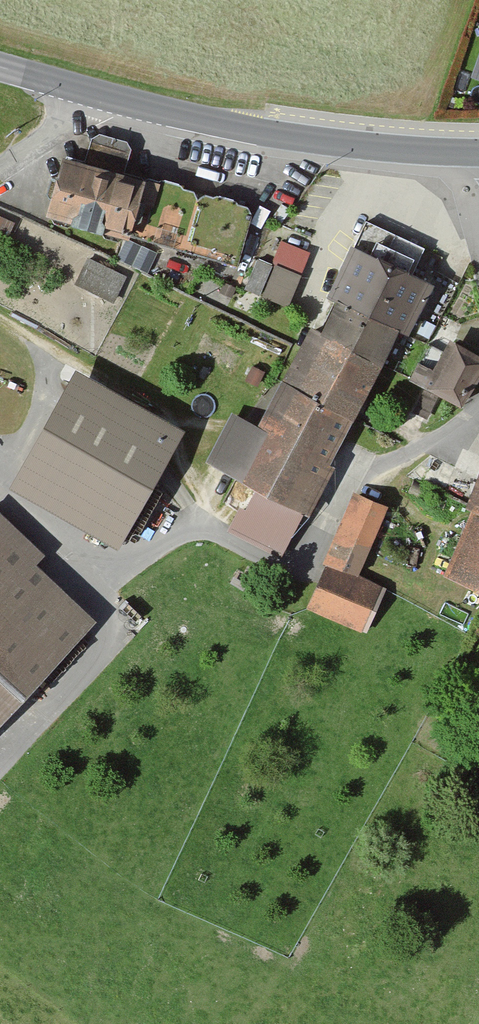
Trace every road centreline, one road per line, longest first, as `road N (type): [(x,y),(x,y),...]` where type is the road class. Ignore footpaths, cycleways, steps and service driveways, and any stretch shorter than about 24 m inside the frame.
road 1 (secondary): [(0,66),(315,141),(478,153)]
road 2 (track): [(0,318),(175,421),(178,453),(206,515)]

